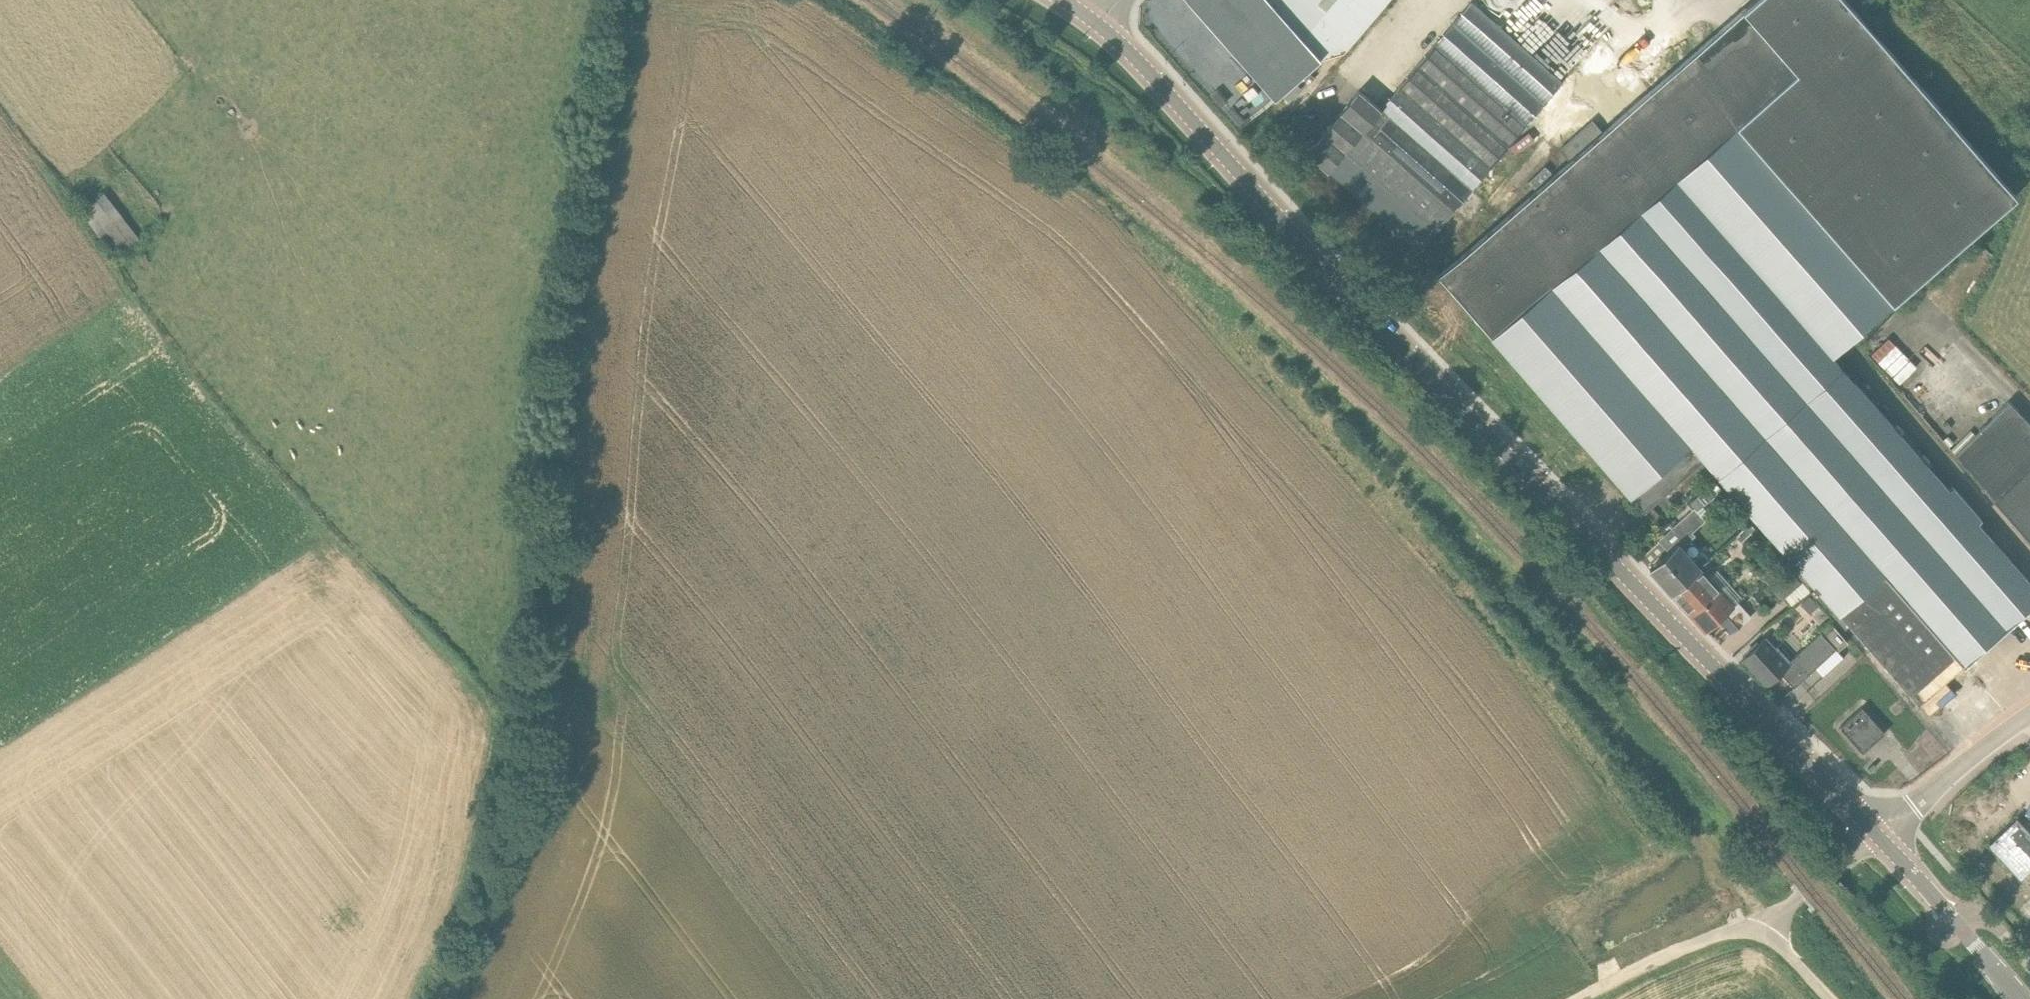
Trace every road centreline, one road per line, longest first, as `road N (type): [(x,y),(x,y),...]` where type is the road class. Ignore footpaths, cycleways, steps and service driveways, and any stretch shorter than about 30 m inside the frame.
road 1 (tertiary): [(1876,834),(1387,333),(1135,58),(1061,0)]
road 2 (track): [(621,0),(566,318),(523,735),(488,889),(439,998)]
road 3 (tertiary): [(2019,998),(1876,834)]
road 4 (unclassified): [(1876,834),(2029,714)]
road 5 (unclassified): [(1876,834),(1757,930)]

